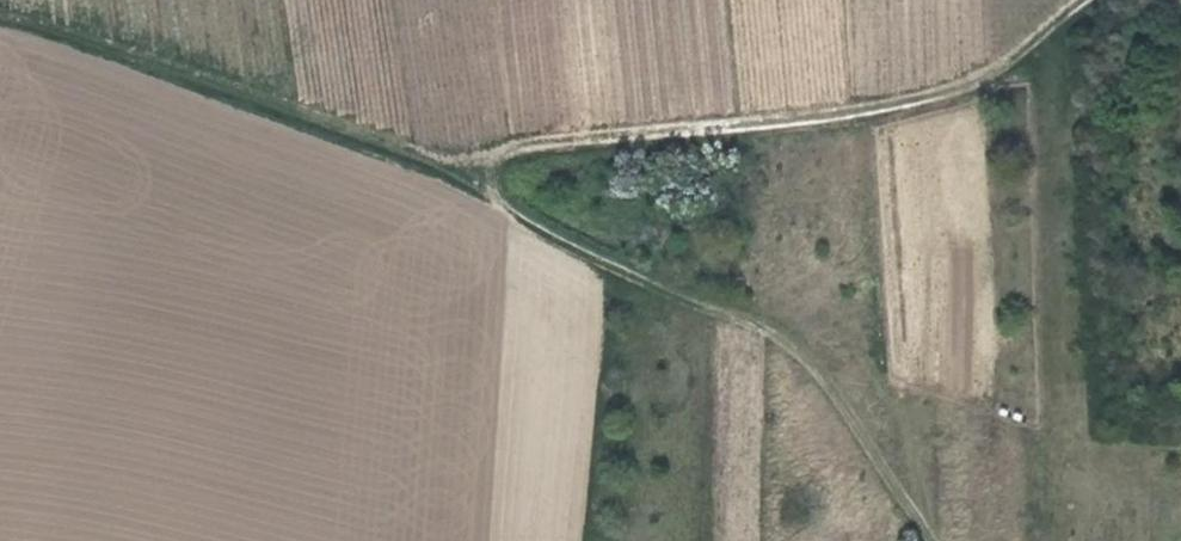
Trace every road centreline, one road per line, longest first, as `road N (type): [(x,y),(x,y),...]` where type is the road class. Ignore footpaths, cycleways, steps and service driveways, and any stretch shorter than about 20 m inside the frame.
road 1 (track): [(930,540),(809,360),(766,329),(602,264),(503,207),(490,172),(503,153),(542,142),(851,113),(945,92),(976,83),(1082,0)]
road 2 (track): [(0,14),(419,159)]

